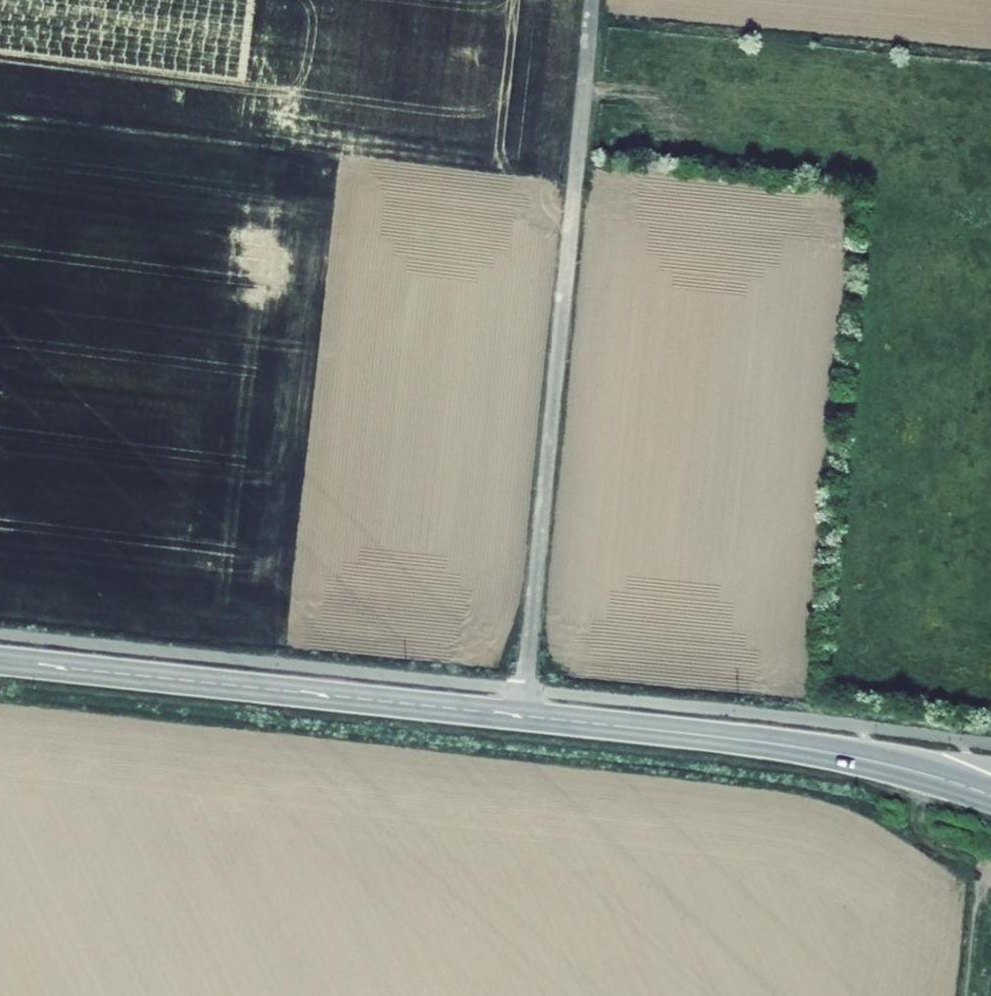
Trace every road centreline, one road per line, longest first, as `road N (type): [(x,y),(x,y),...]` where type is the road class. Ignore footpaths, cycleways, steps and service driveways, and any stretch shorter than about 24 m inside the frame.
road 1 (residential): [(524,717),(590,0)]
road 2 (tertiary): [(0,661),(524,717)]
road 3 (tertiary): [(524,717),(809,750),(988,793)]

